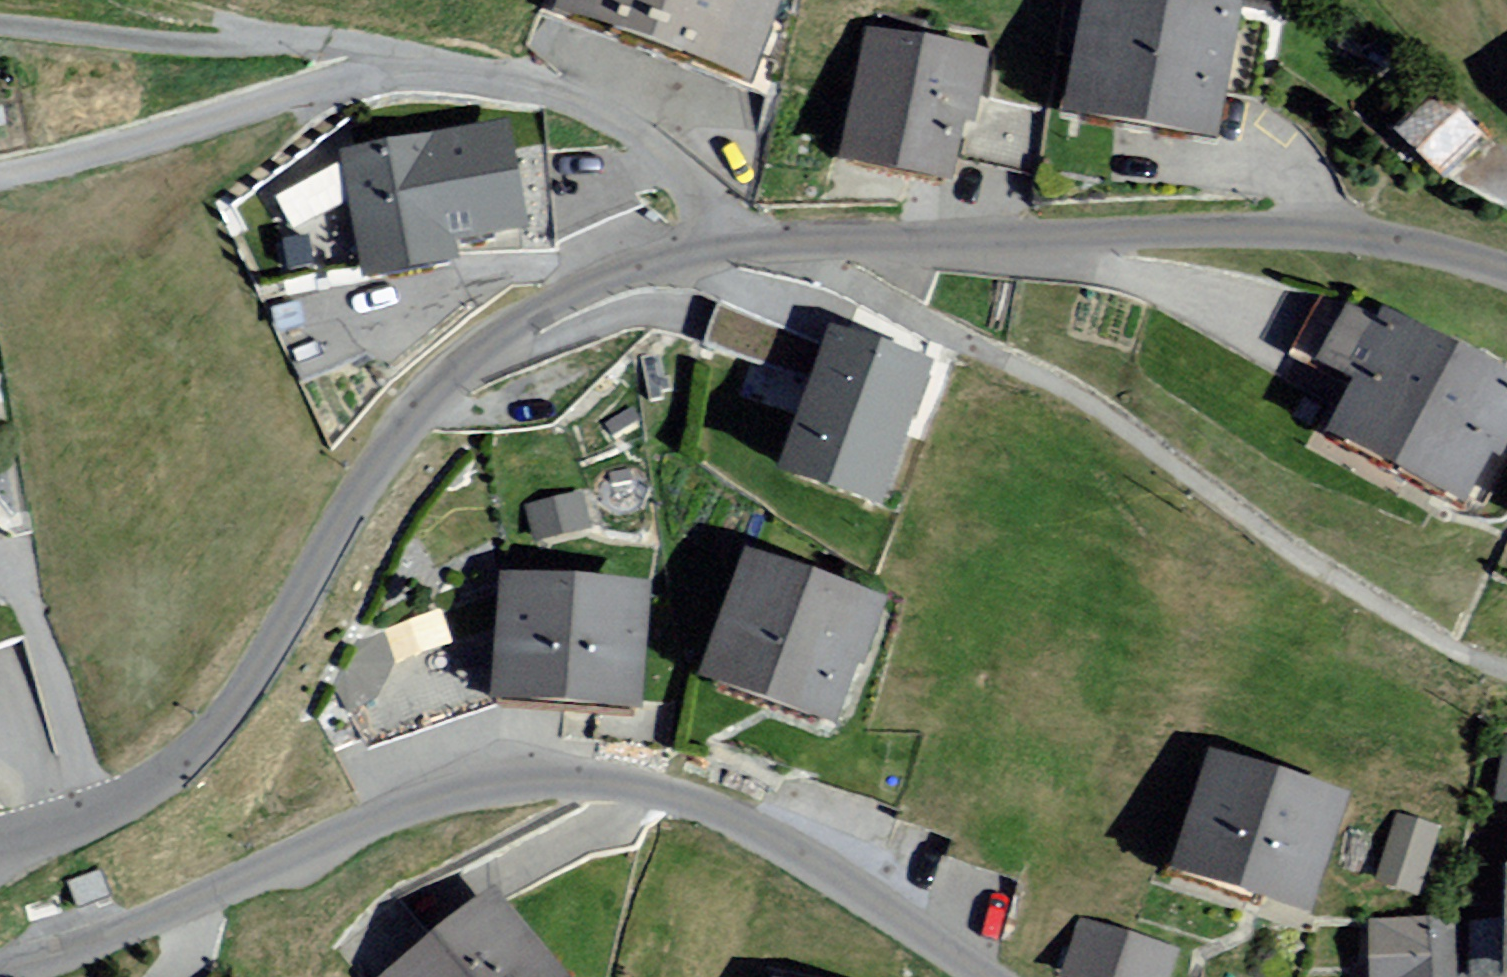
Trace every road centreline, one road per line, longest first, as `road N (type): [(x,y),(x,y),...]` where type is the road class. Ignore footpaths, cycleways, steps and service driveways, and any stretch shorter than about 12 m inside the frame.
road 1 (unclassified): [(1506,275),(1440,254),(1281,230),(761,243),(631,266),(538,308),(424,394),(200,748),(145,787),(0,836)]
road 2 (unclassified): [(0,968),(30,964),(466,787),(549,774),(644,784),(744,819),(989,976)]
road 3 (track): [(238,32),(144,48),(0,32)]

